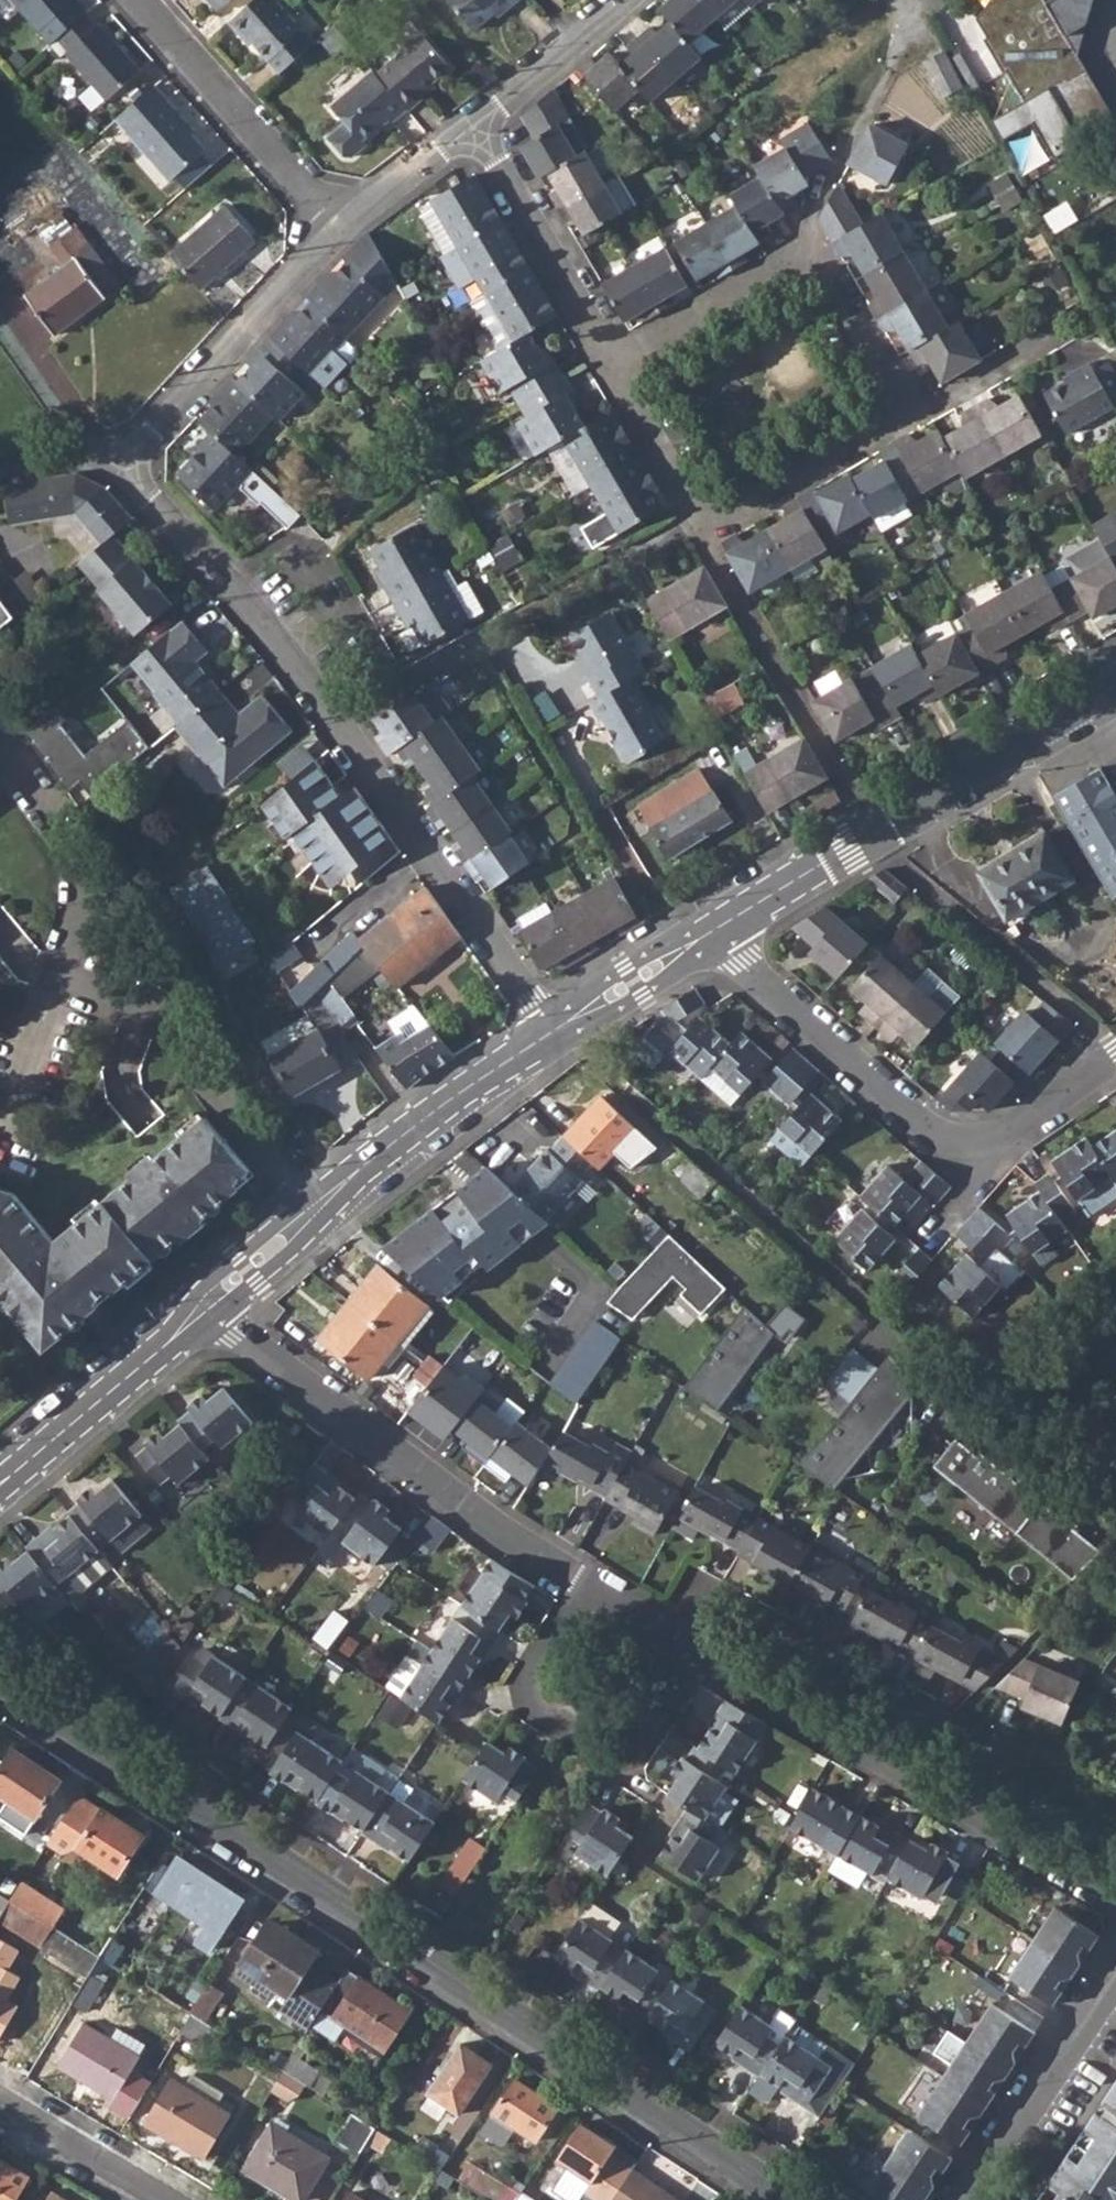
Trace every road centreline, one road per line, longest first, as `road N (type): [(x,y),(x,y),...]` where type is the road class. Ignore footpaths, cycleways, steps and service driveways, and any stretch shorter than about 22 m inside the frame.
road 1 (residential): [(203,1310),(583,1584),(1115,1889)]
road 2 (residential): [(0,1672),(791,2199)]
road 3 (residential): [(556,1032),(334,722),(140,492),(136,457)]
road 4 (residential): [(715,932),(936,1136),(989,1143),(1012,1135),(1115,1058)]
road 5 (tertiary): [(203,1310),(312,1209),(556,1032)]
road 6 (residential): [(610,356),(801,249),(909,417)]
road 7 (residential): [(874,836),(894,865),(1115,1048)]
road 8 (residential): [(136,457),(259,304),(336,228)]
road 9 (residential): [(136,0),(336,228)]
road 10 (tertiary): [(874,836),(1115,686)]
road 11 (residential): [(471,127),(610,356)]
road 12 (residential): [(1115,1977),(967,2199)]
road 13 (tertiary): [(0,1478),(203,1310)]
road 14 (residential): [(909,417),(732,512),(689,522)]
road 15 (residential): [(1086,314),(909,417)]
road 16 (residential): [(471,127),(622,0)]
road 17 (residential): [(0,2101),(163,2199)]
road 18 (tertiary): [(556,1032),(715,932)]
road 19 (tertiary): [(715,932),(874,836)]
road 20 (residential): [(610,356),(689,522)]
road 21 (residential): [(336,228),(471,127)]
road 22 (residential): [(0,465),(136,457)]

